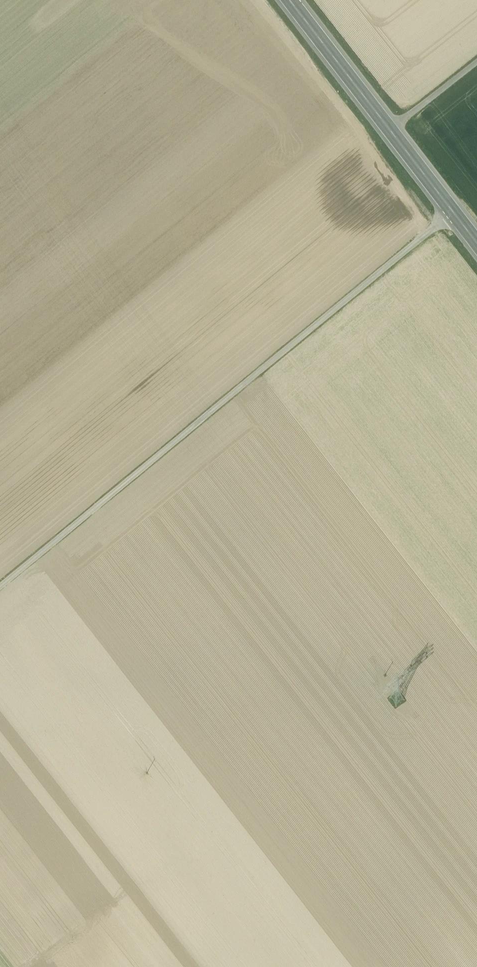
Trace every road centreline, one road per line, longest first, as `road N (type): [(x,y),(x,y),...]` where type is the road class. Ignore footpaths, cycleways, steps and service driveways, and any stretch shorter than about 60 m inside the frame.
road 1 (track): [(453,212),(0,587)]
road 2 (secondary): [(476,244),(289,0)]

